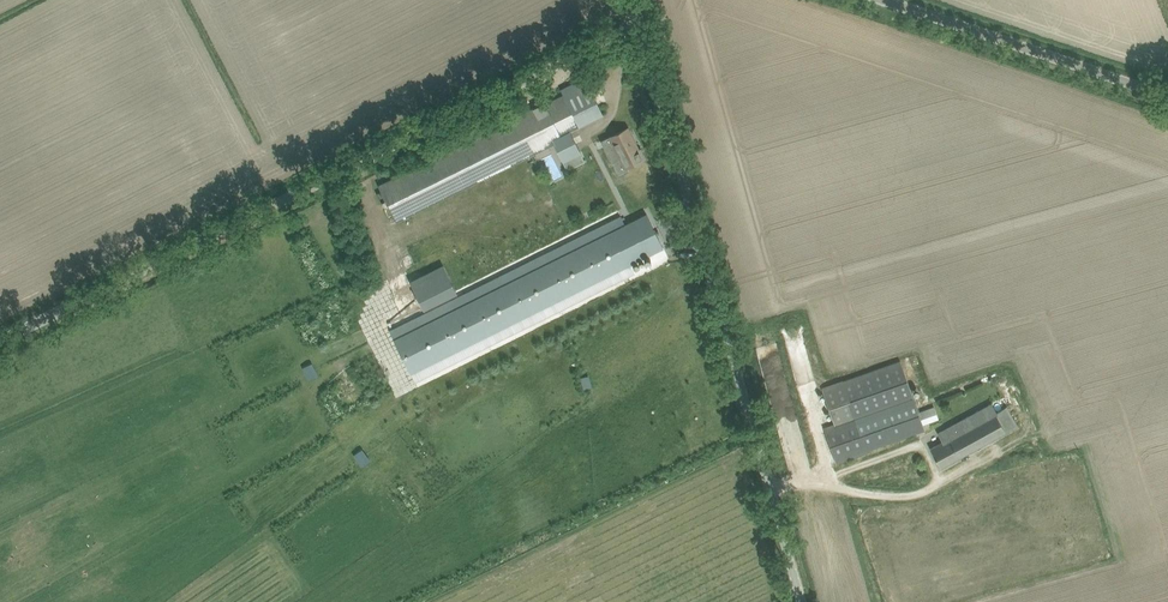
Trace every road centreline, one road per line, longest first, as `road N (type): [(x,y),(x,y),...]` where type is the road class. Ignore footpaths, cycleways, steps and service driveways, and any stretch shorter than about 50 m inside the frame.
road 1 (unclassified): [(0,341),(643,20)]
road 2 (unclassified): [(803,601),(643,20)]
road 3 (unclassified): [(891,0),(1109,73),(1167,80)]

